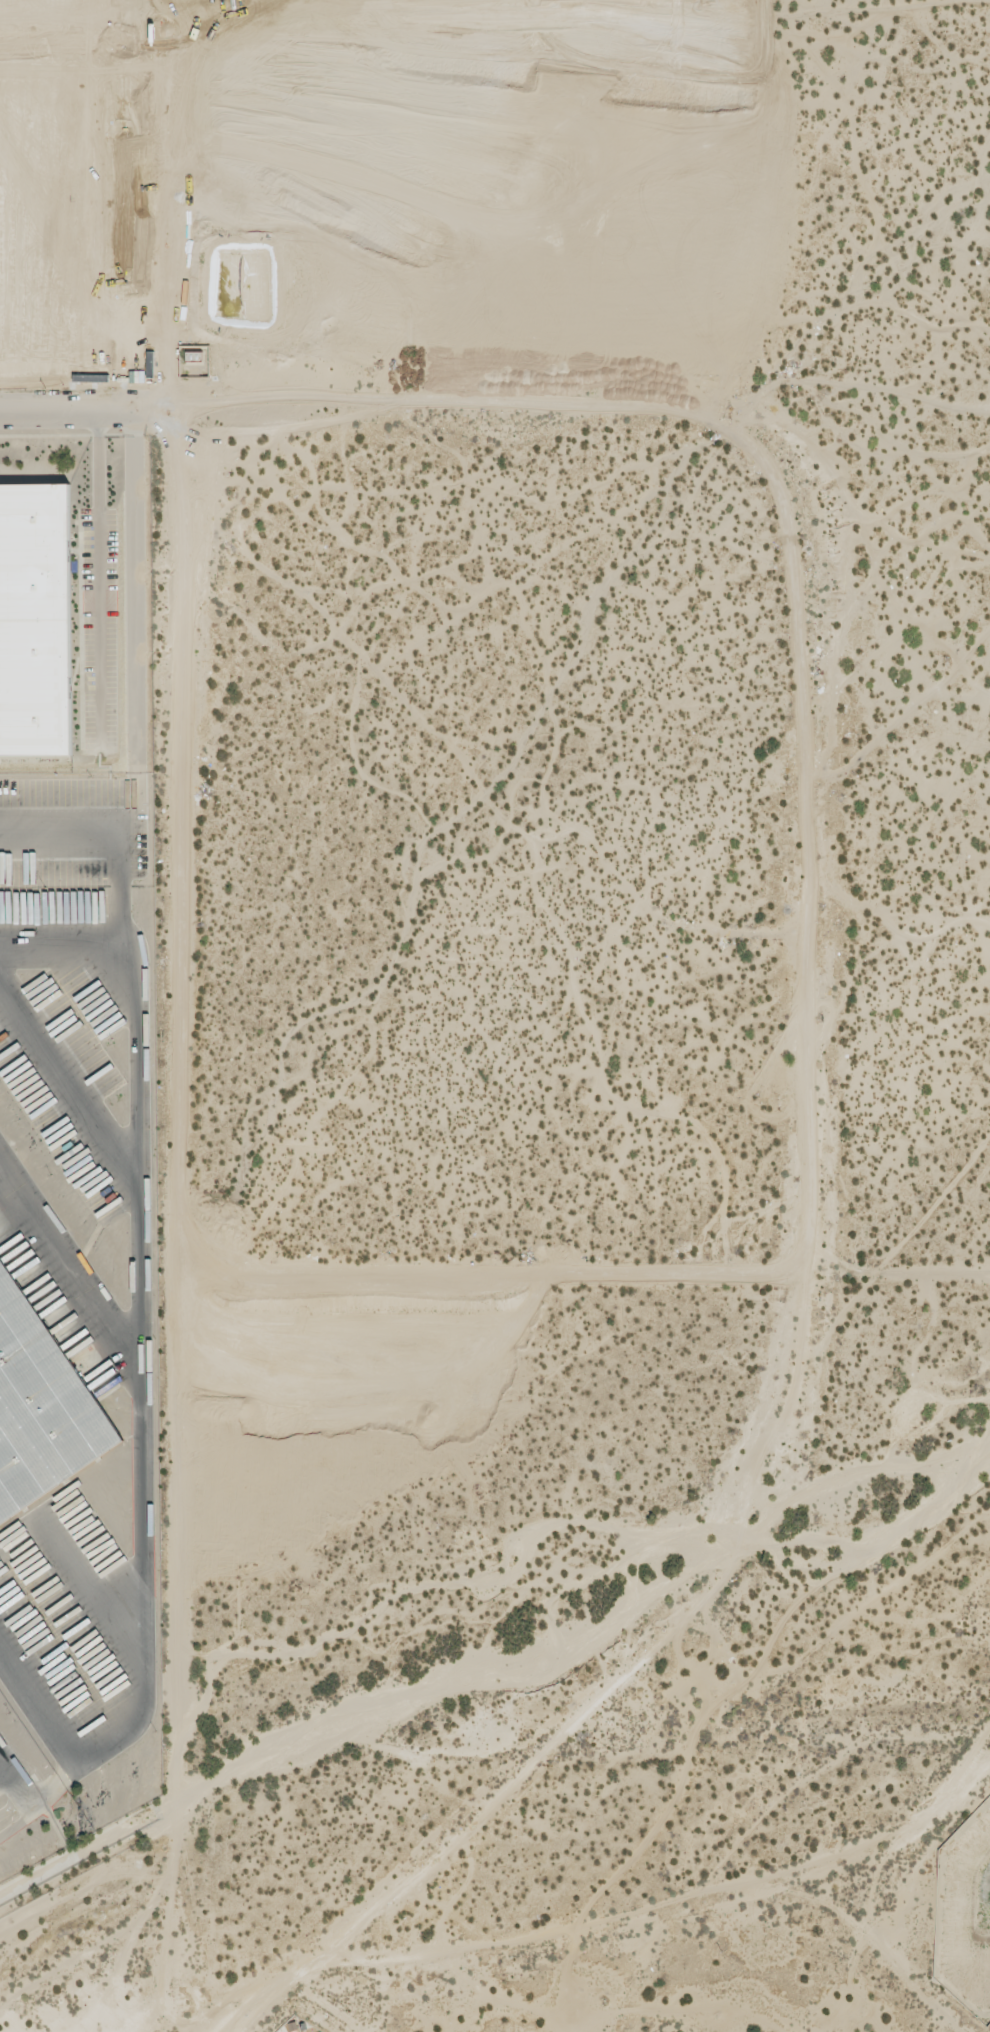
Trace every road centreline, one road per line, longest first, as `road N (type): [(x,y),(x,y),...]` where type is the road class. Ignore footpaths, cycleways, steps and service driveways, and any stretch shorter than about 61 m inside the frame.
road 1 (residential): [(0,411),(143,410)]

